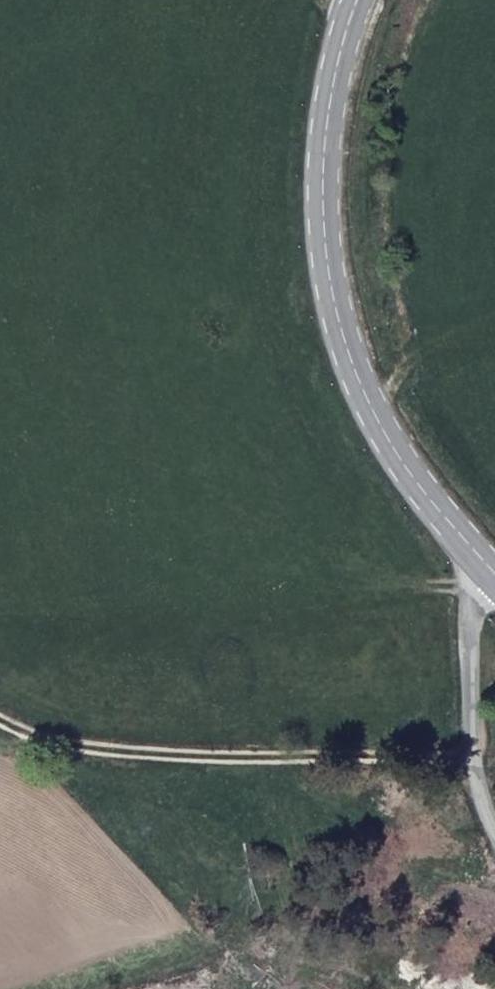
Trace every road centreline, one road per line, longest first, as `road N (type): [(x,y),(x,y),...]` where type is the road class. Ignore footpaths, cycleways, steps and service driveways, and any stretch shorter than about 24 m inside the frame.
road 1 (secondary): [(357,0),(338,50),(324,180),(332,278),(354,367),(408,468),(471,550)]
road 2 (track): [(0,717),(66,738),(171,751),(462,761)]
road 3 (unclassified): [(471,550),(462,761),(494,834)]

